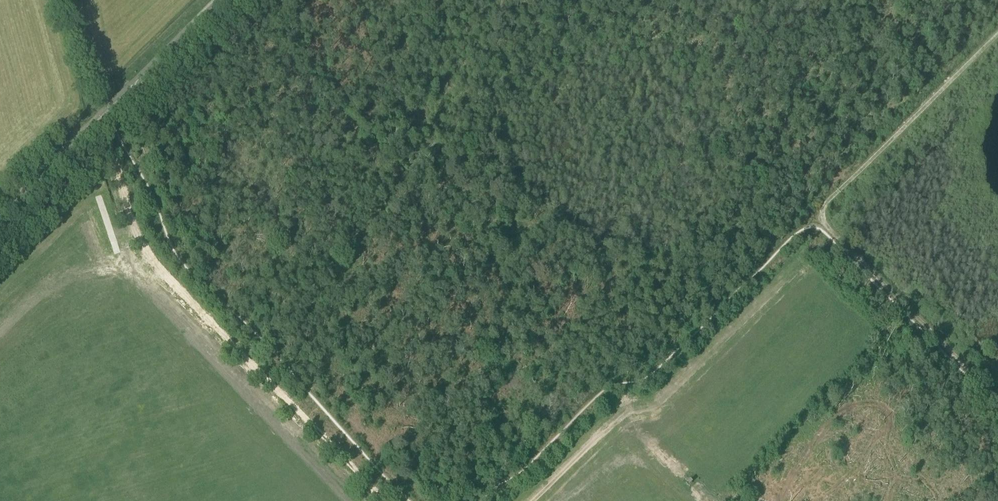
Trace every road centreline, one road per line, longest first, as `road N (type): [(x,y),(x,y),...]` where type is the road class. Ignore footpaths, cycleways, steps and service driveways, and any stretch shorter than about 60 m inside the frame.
road 1 (track): [(386,500),(158,265),(95,124)]
road 2 (track): [(819,214),(797,257),(522,500)]
road 3 (unclassified): [(0,217),(224,0)]
road 4 (track): [(819,214),(997,399)]
road 5 (track): [(997,36),(819,214)]

